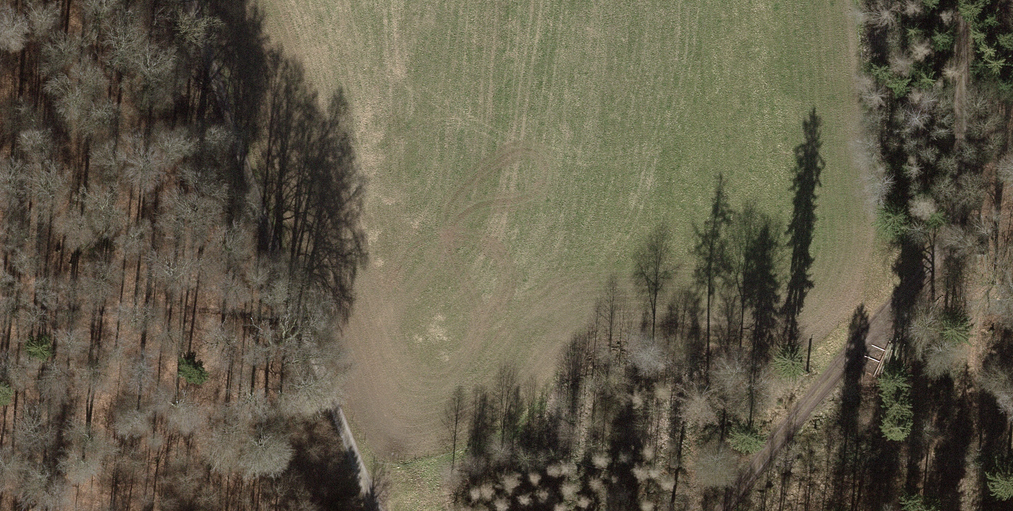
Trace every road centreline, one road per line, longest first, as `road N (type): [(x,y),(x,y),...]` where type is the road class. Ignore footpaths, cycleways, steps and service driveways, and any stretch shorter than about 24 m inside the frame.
road 1 (track): [(957,0),(963,133),(944,233),(900,301),(724,510)]
road 2 (track): [(190,0),(293,308)]
road 3 (track): [(944,233),(986,297),(964,510)]
road 4 (track): [(293,308),(372,510)]

